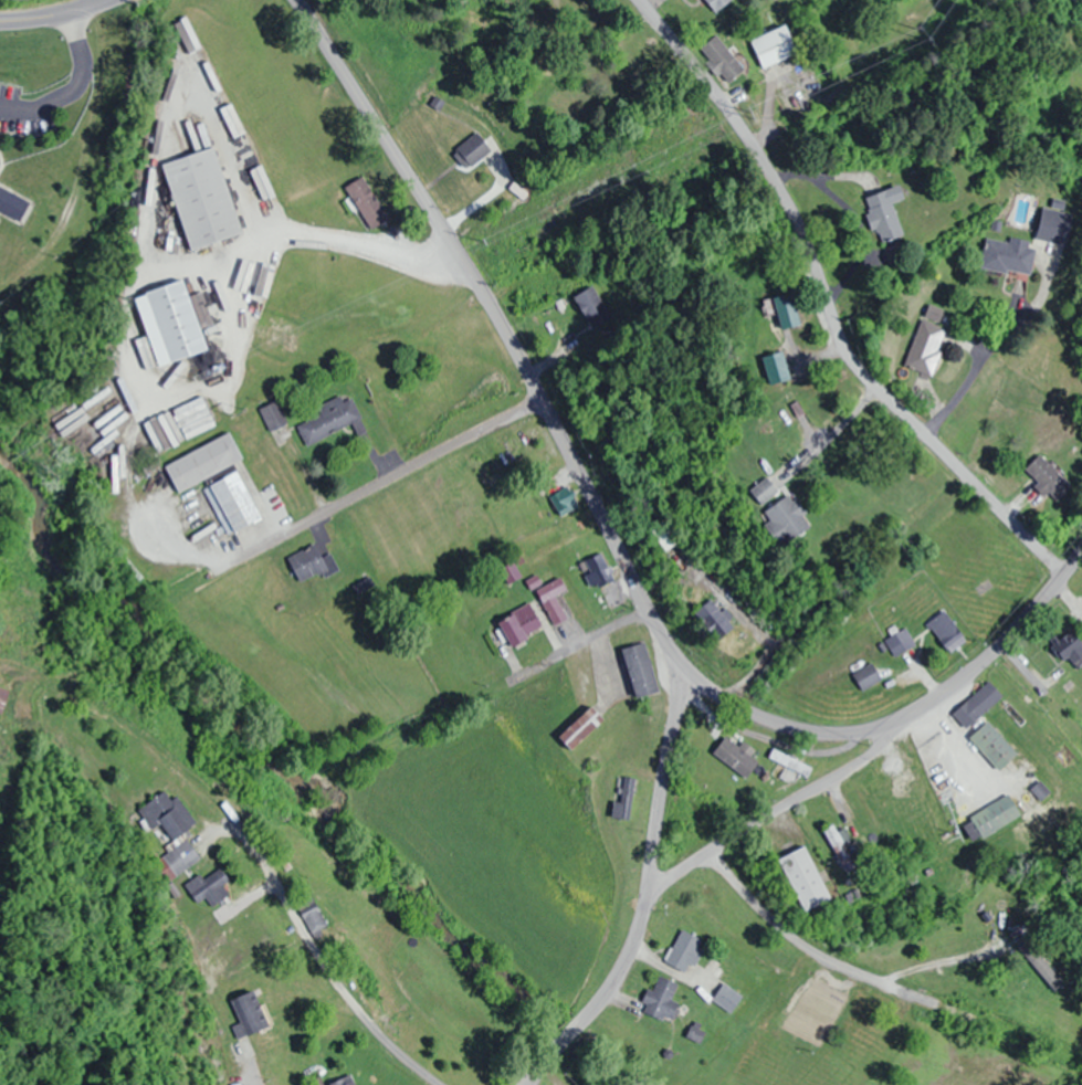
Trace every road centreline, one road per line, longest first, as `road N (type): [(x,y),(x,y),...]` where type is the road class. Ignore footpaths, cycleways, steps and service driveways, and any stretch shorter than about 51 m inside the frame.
road 1 (residential): [(1081,548),(1029,617),(939,697),(903,718),(866,731),(815,734),(714,695),(659,639),(484,301),(291,0)]
road 2 (residential): [(636,0),(777,188),(847,352),(1064,575)]
road 3 (residential): [(685,672),(630,944),(609,984),(526,1084)]
road 4 (residential): [(538,399),(224,565)]
road 5 (residential): [(903,718),(865,756),(645,889)]
road 6 (residential): [(281,793),(385,1084)]
road 7 (residential): [(707,850),(808,949),(936,1002)]
road 8 (residential): [(644,612),(518,677)]

